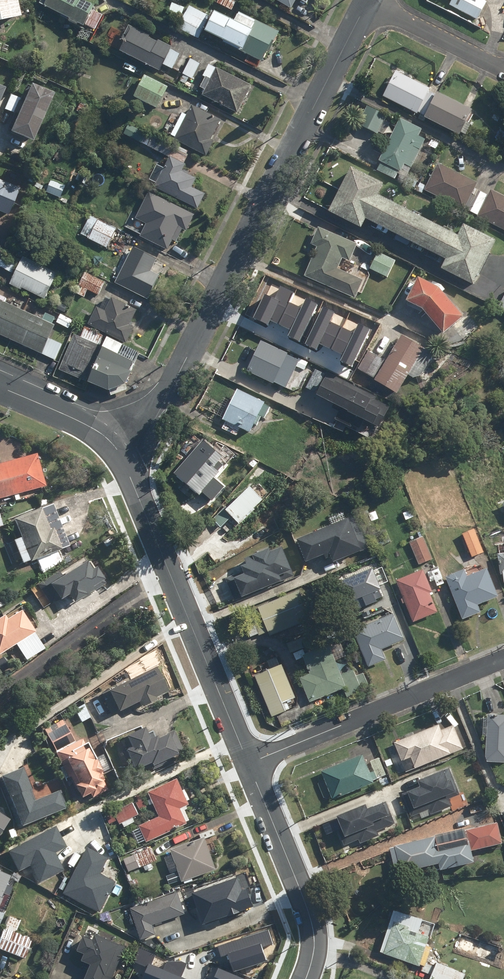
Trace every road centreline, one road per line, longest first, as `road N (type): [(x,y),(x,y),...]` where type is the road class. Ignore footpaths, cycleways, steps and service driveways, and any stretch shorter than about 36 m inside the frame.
road 1 (residential): [(367,1),(152,428),(125,464)]
road 2 (residential): [(125,464),(249,764)]
road 3 (residential): [(503,658),(249,764)]
road 4 (residential): [(249,764),(313,930),(305,978)]
road 5 (residential): [(503,68),(367,1)]
road 6 (residential): [(0,388),(86,425),(125,464)]

